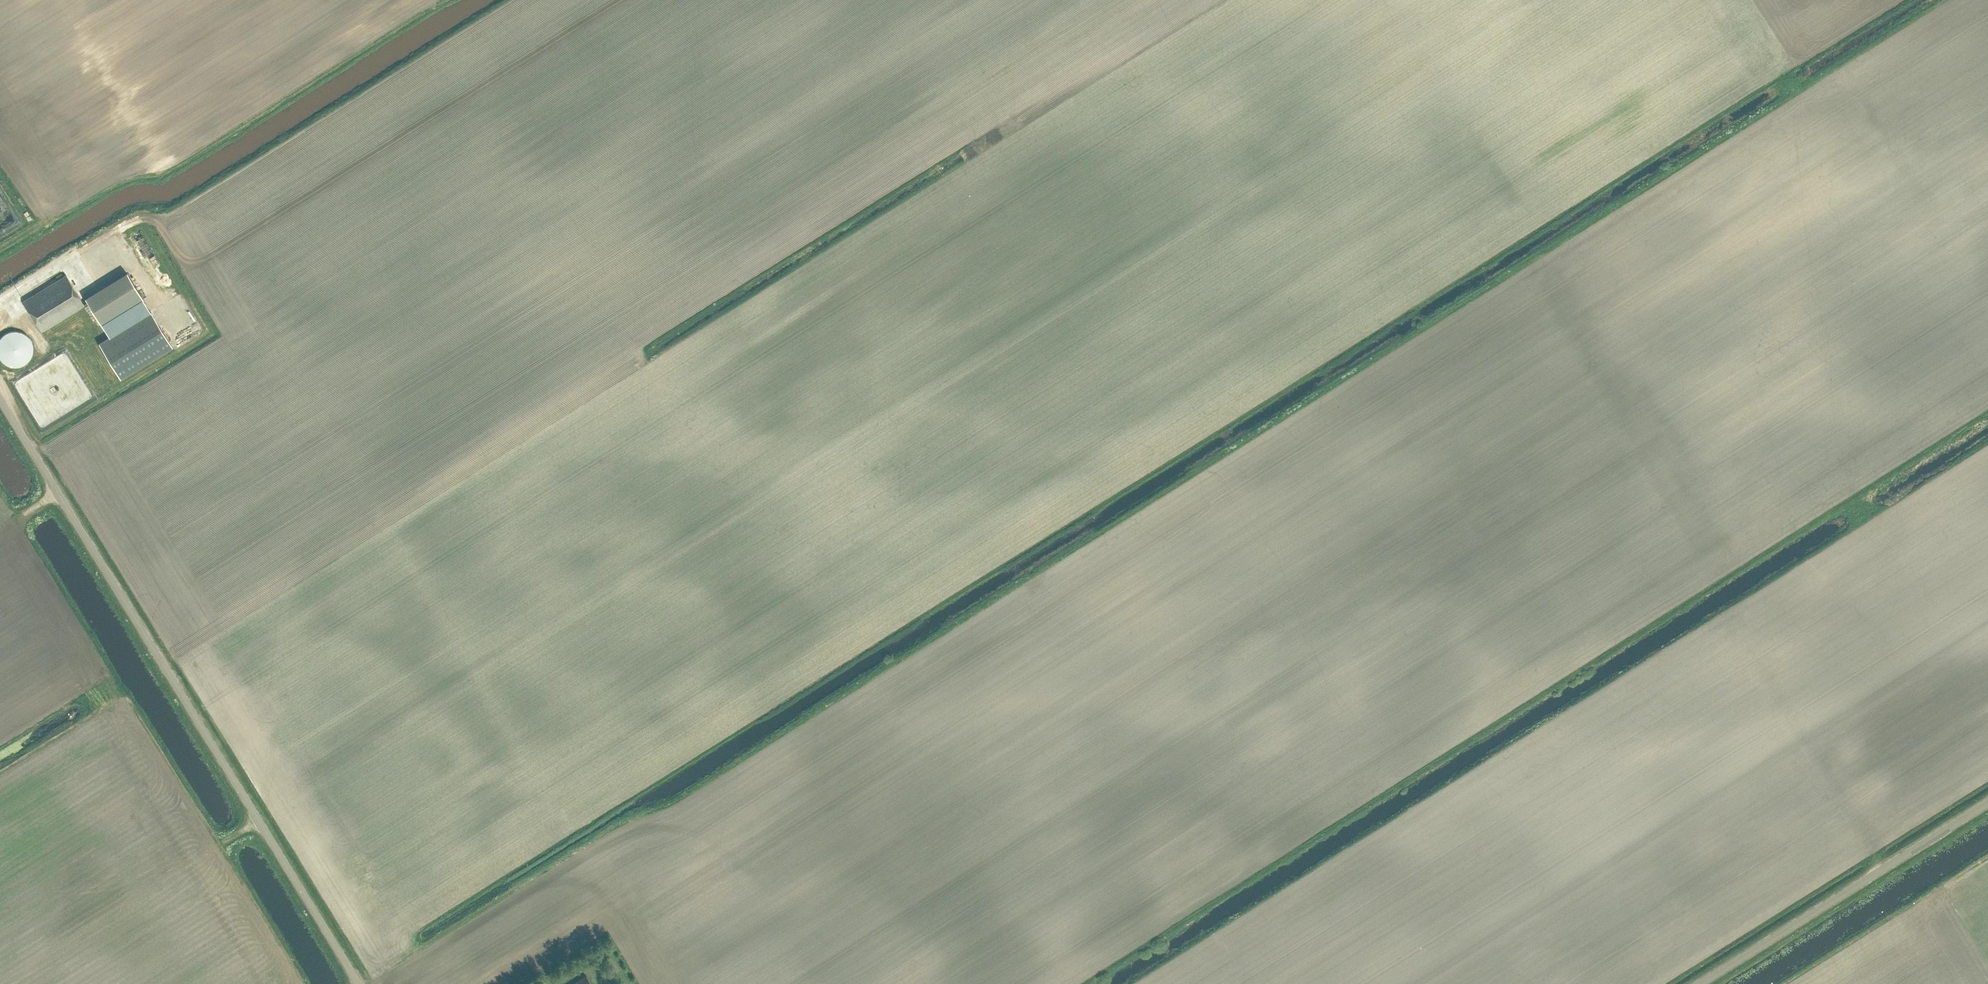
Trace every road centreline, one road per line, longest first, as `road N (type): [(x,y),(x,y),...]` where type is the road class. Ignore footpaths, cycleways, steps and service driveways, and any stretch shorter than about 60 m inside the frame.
road 1 (unclassified): [(359,983),(0,399)]
road 2 (unclassified): [(1697,983),(1987,801)]

